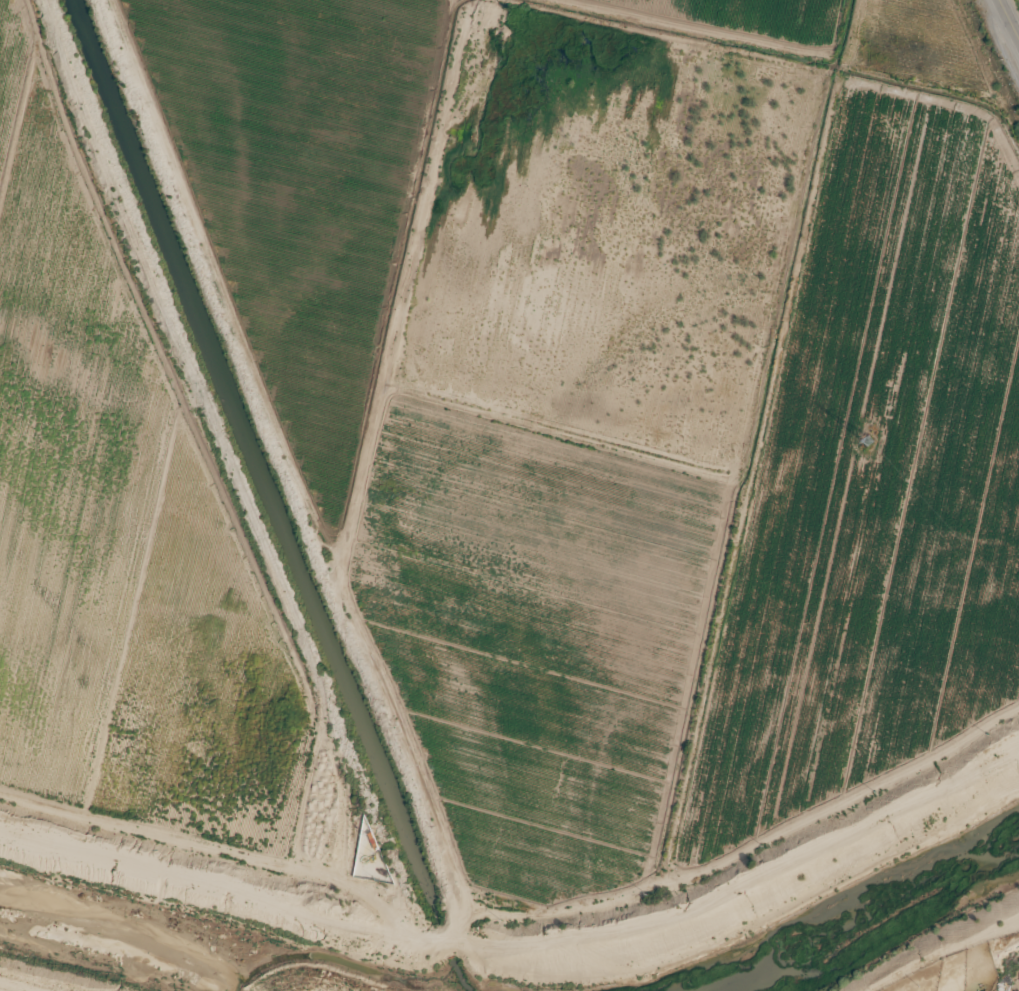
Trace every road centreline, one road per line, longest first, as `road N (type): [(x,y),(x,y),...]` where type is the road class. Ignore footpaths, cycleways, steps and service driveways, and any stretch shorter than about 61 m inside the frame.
road 1 (track): [(1018,115),(528,0)]

